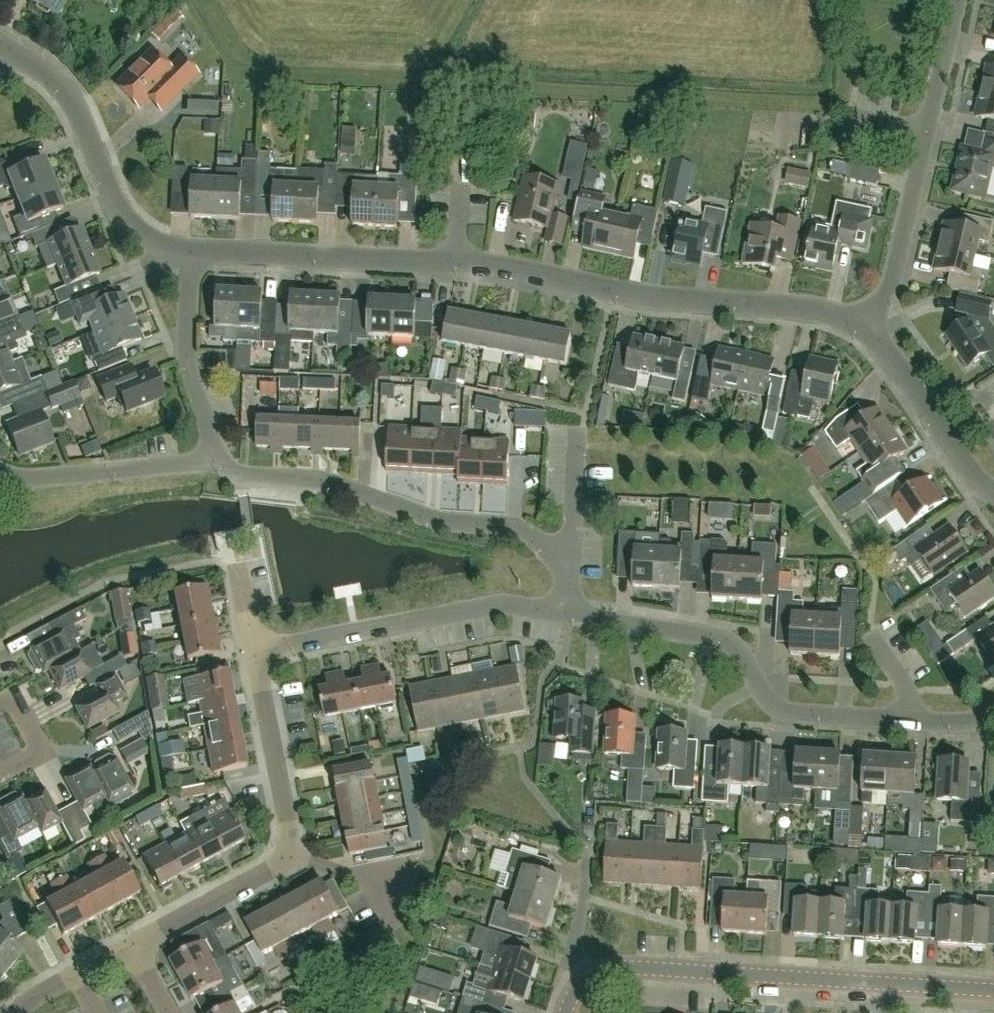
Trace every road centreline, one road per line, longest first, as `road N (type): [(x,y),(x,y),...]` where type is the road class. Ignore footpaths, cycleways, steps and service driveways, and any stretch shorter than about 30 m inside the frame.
road 1 (residential): [(856,320),(641,298),(479,268),(193,254)]
road 2 (residential): [(568,615),(732,651),(783,713),(974,723),(993,716)]
road 3 (residential): [(564,1012),(590,976),(625,965),(993,990)]
road 4 (residential): [(255,656),(285,830),(280,852),(267,870),(134,942)]
road 5 (residential): [(566,557),(489,528),(448,525),(332,488),(242,478),(215,463)]
road 6 (residential): [(856,320),(888,280),(957,0)]
road 7 (residential): [(255,656),(481,609),(568,615)]
road 8 (residential): [(193,254),(129,231),(102,187),(76,116),(37,68),(0,46)]
road 9 (residential): [(993,503),(856,320)]
road 10 (residential): [(215,463),(35,480),(0,474)]
road 11 (residential): [(215,463),(185,359),(193,254)]
road 12 (residential): [(505,415),(576,438),(566,557)]
road 13 (residential): [(17,1012),(24,1001),(134,942)]
road 14 (residential): [(0,705),(12,698),(40,752),(0,774)]

